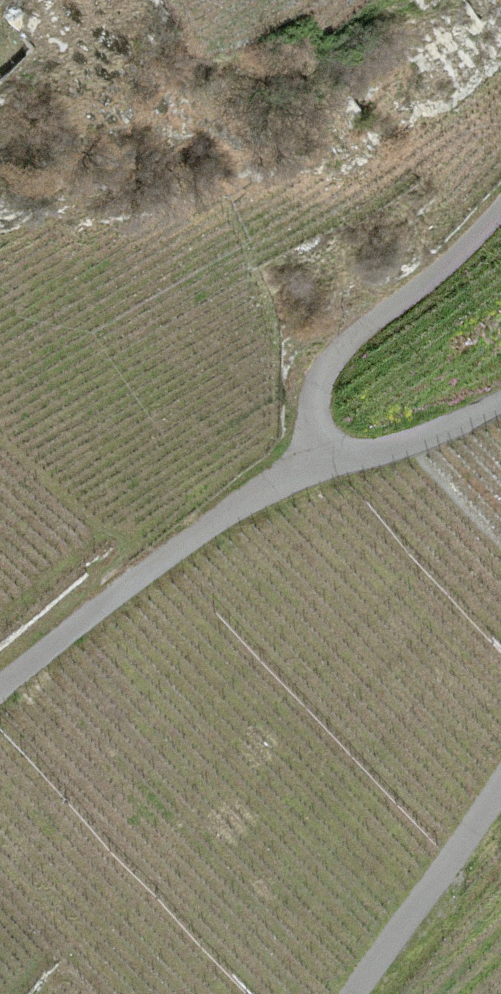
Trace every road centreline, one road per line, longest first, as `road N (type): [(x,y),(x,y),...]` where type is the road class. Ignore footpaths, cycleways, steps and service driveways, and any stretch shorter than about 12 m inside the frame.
road 1 (track): [(0,686),(270,486),(411,441),(500,401)]
road 2 (track): [(500,207),(326,363),(312,409),(325,466)]
road 3 (track): [(500,786),(352,993)]

